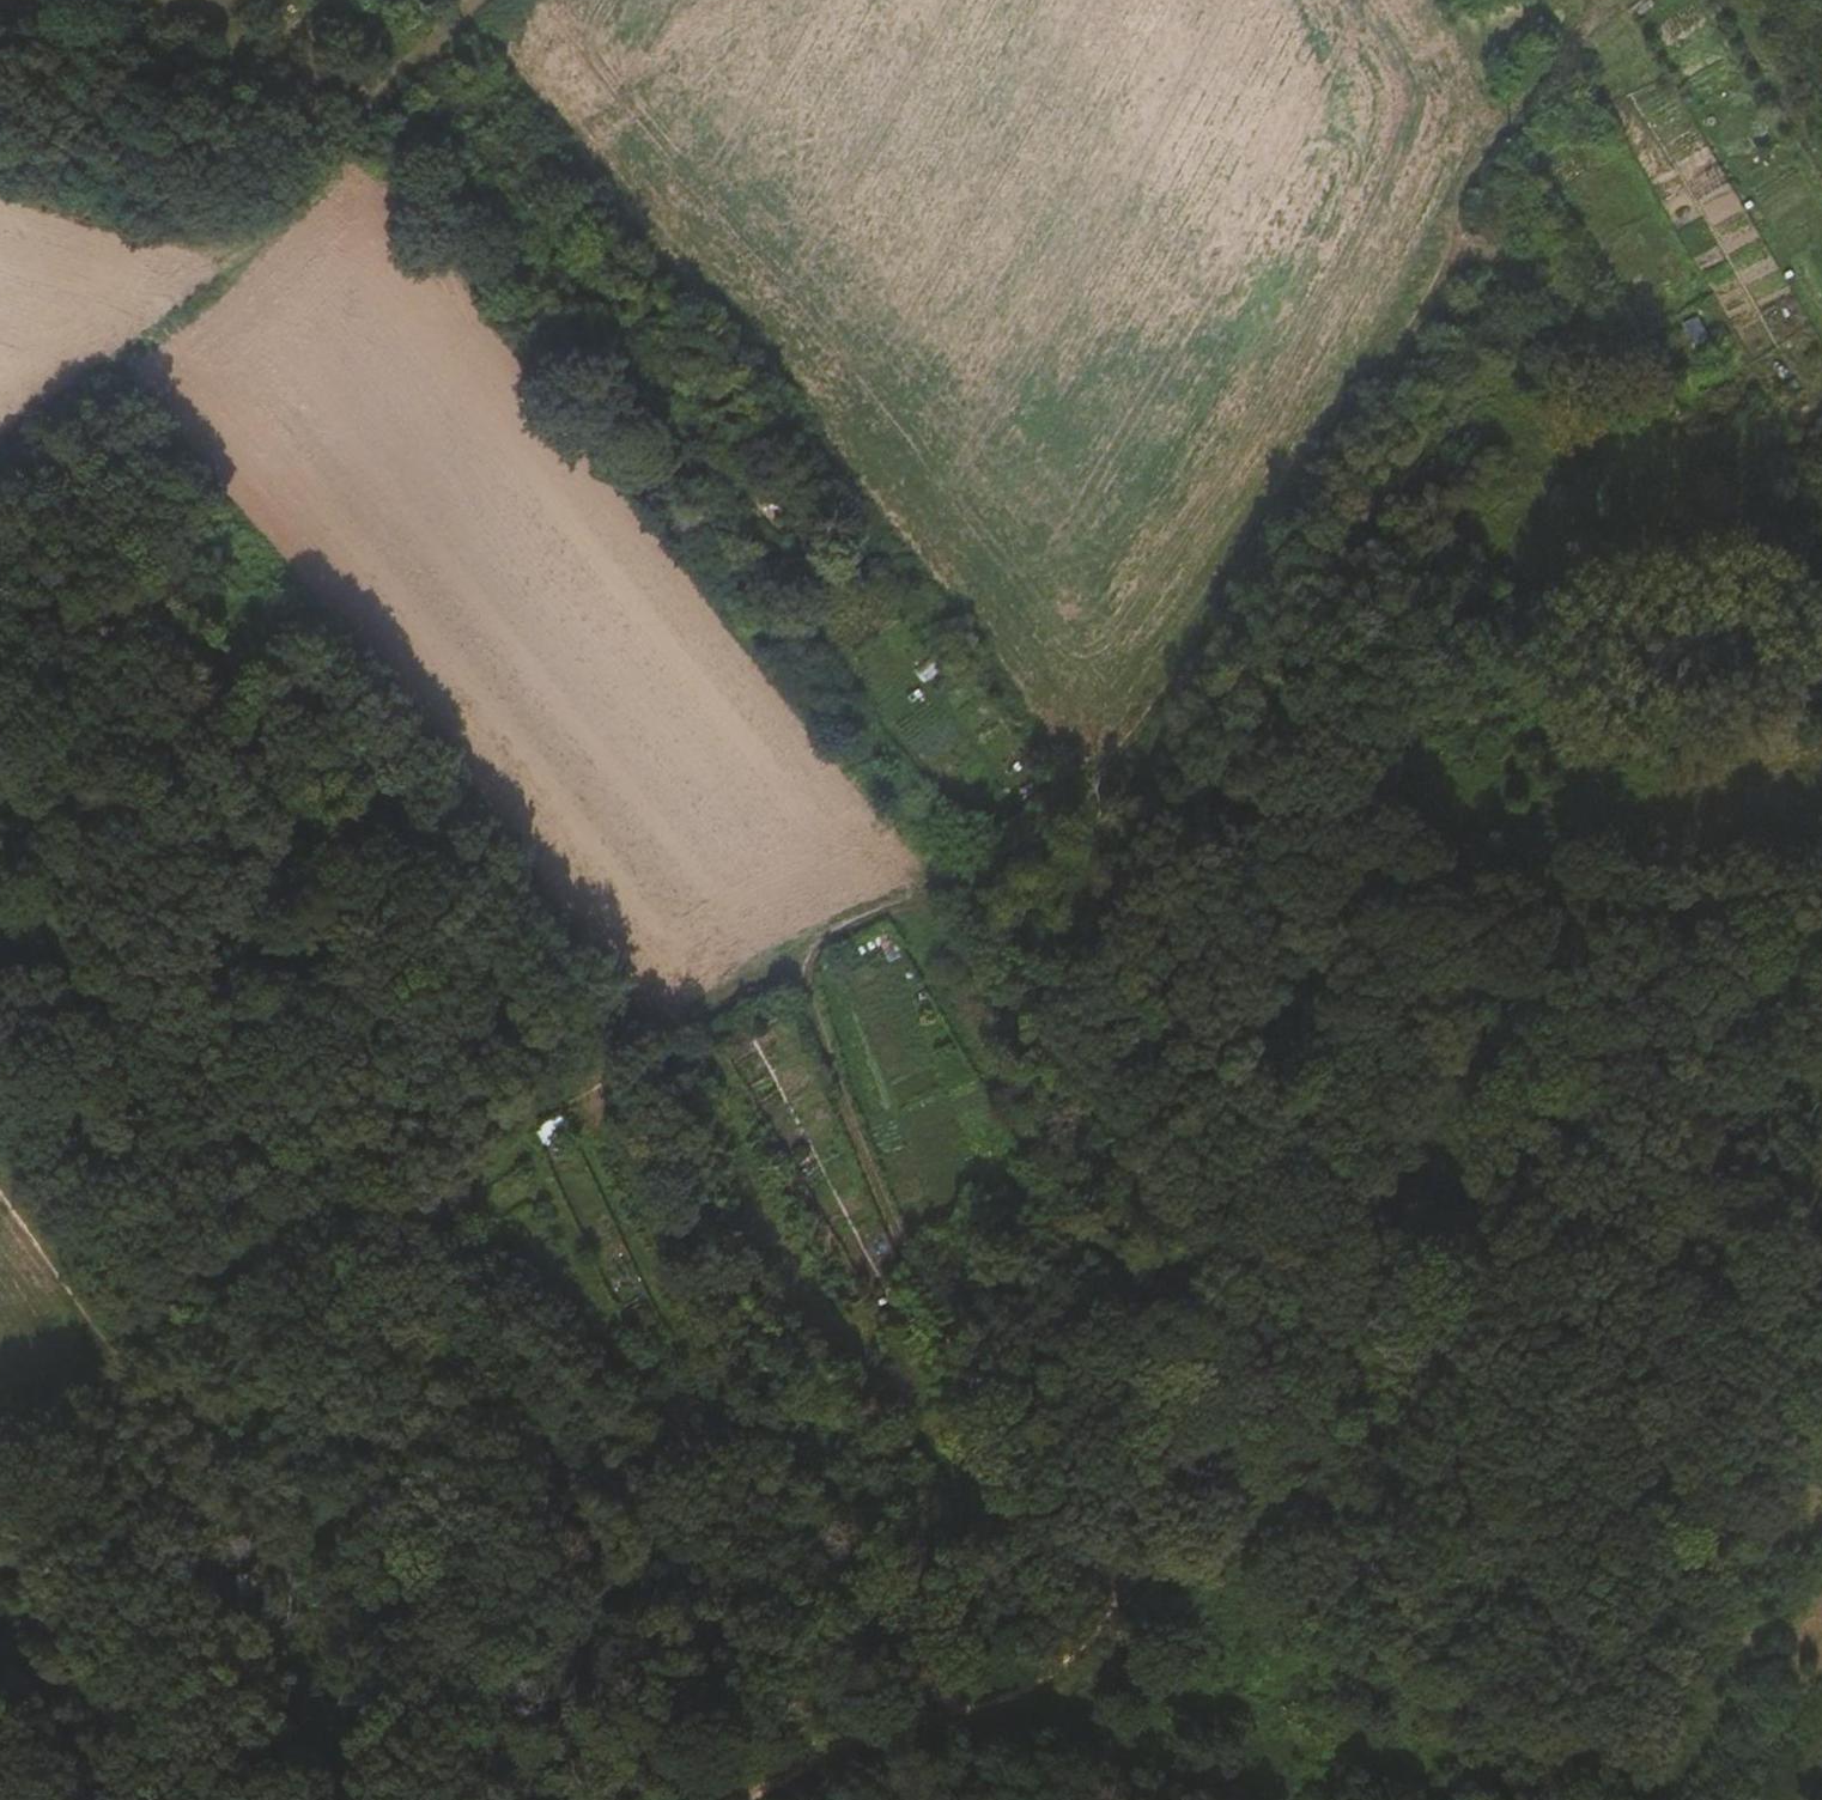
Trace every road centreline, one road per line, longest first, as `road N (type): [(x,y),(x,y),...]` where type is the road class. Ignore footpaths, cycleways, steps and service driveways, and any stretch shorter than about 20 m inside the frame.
road 1 (track): [(793,965),(959,1341),(1102,1597)]
road 2 (track): [(470,0),(220,277),(0,441)]

